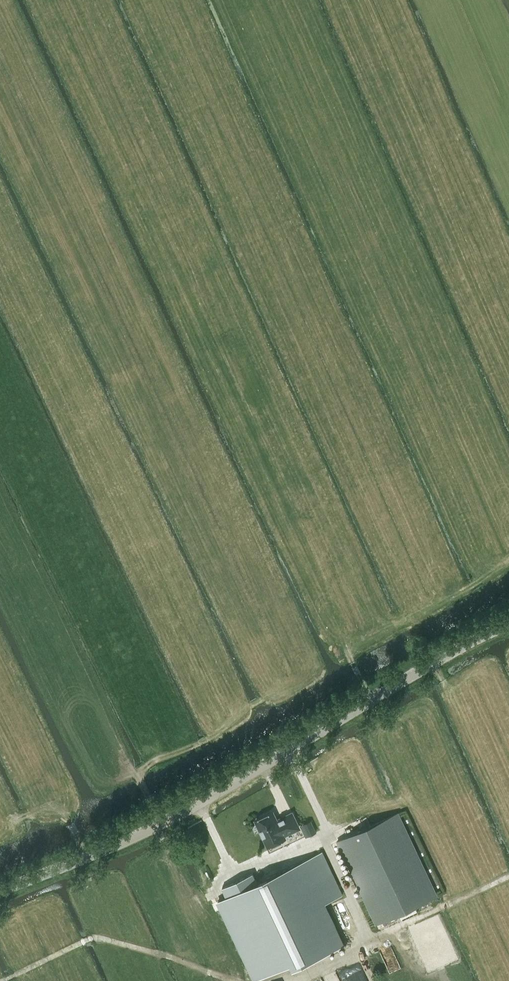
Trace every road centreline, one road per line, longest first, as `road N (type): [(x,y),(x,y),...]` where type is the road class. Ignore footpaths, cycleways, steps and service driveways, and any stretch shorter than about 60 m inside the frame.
road 1 (unclassified): [(0,892),(198,805),(508,626)]
road 2 (track): [(266,980),(320,967),(508,877)]
road 3 (track): [(1,980),(92,938),(230,980)]

